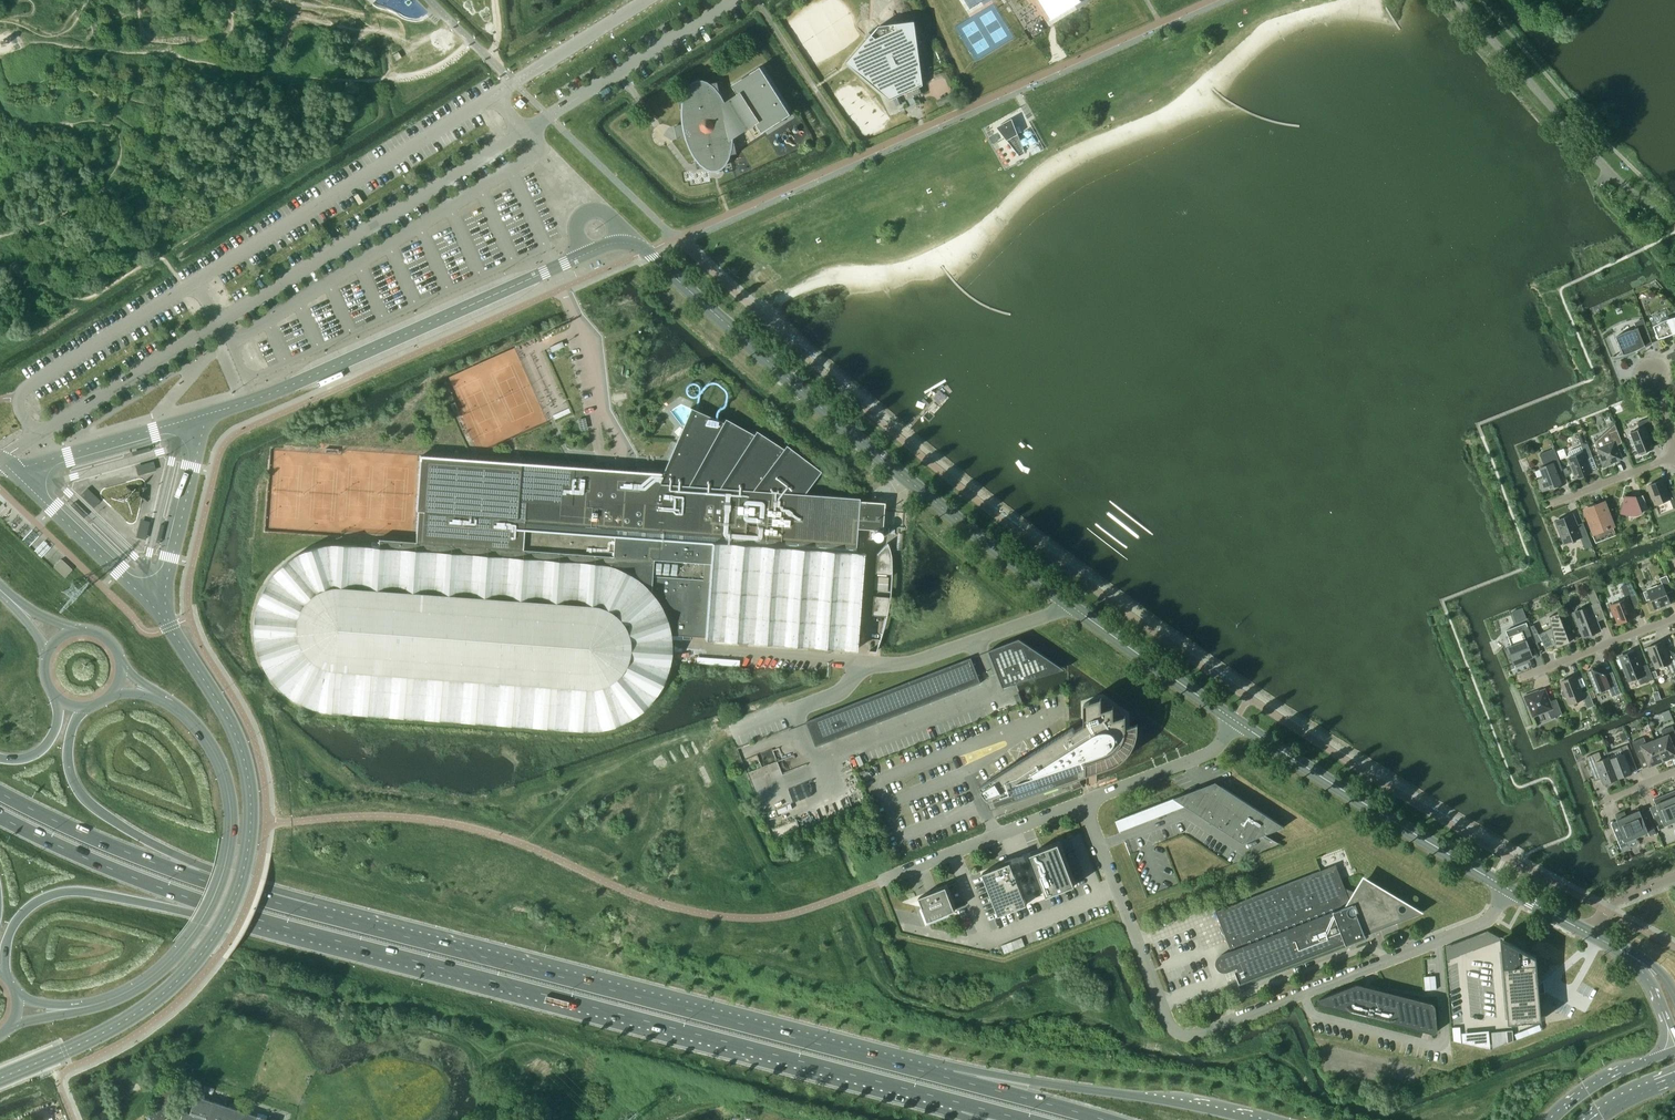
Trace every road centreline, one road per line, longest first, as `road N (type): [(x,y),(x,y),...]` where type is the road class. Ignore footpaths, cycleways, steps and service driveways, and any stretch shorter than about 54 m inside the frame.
road 1 (trunk): [(240,915),(942,1098)]
road 2 (trunk): [(938,1075),(305,909)]
road 3 (unclassified): [(1507,888),(1479,924),(1185,1035),(1162,1010),(1084,803)]
road 4 (tertiary): [(154,694),(194,724),(223,768),(231,819),(225,855),(204,909),(169,958),(116,995),(65,1008)]
road 5 (trunk): [(305,909),(194,864),(92,805),(67,757),(84,709)]
road 6 (trunk): [(305,909),(186,872),(0,789)]
road 7 (unclassified): [(1507,888),(1235,720)]
road 8 (trunk): [(1248,1119),(1087,1089),(938,1075)]
road 9 (trunk): [(3,971),(21,913),(63,891),(240,915)]
road 10 (trunk): [(0,817),(240,915)]
road 11 (residential): [(829,658),(906,664),(1072,606)]
road 12 (unclassified): [(877,882),(1084,803)]
road 13 (residential): [(1072,606),(898,472)]
road 14 (unclassified): [(1235,720),(1072,606)]
road 15 (track): [(244,0),(270,54),(286,45),(291,21),(383,29)]
road 16 (unclassified): [(1084,803),(1203,757),(1235,720)]
road 17 (trunk): [(1104,1119),(938,1075)]
road 18 (residential): [(1520,678),(1674,617)]
road 19 (track): [(136,0),(147,39),(193,41),(224,32),(231,17),(221,0)]
road 20 (secondary): [(1674,1051),(1598,1084),(1553,1119)]
road 21 (residential): [(1550,503),(1674,455)]

